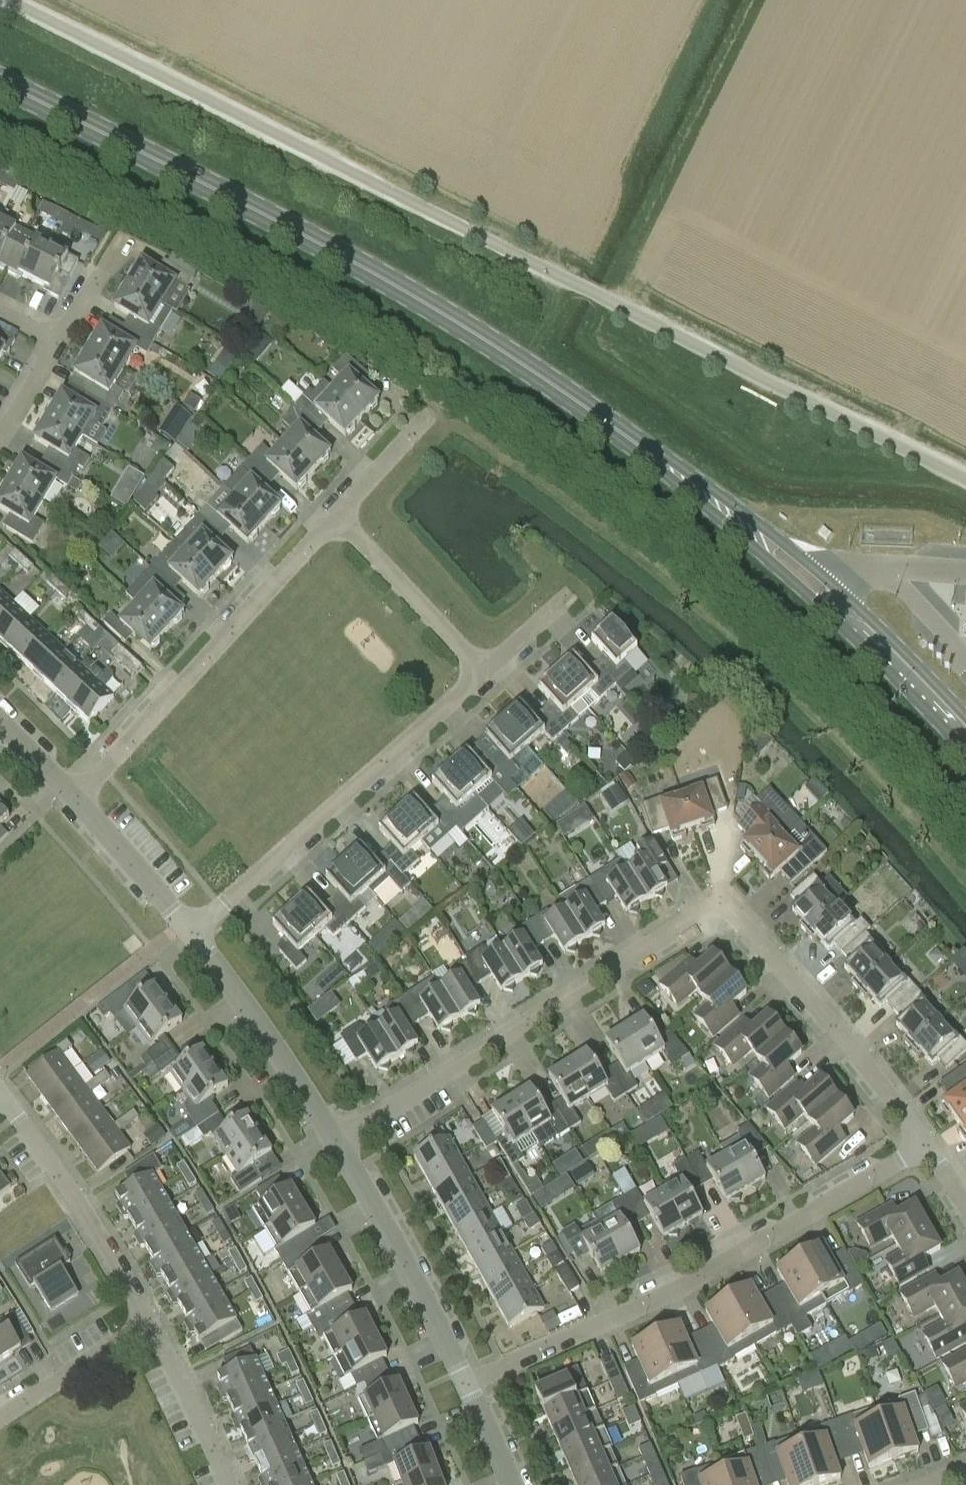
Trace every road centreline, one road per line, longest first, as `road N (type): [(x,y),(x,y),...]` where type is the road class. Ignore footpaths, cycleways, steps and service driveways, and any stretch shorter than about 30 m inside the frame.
road 1 (primary): [(965,737),(865,627),(689,482),(535,371),(328,248),(0,82)]
road 2 (unclassified): [(965,480),(6,0)]
road 3 (residential): [(928,1138),(732,899),(714,898),(337,1134)]
road 4 (residential): [(467,1378),(698,1275),(928,1138)]
road 5 (residential): [(191,928),(487,672)]
road 6 (residential): [(337,511),(74,790)]
road 7 (track): [(624,309),(652,247),(664,186),(756,0)]
road 8 (residential): [(467,1378),(337,1134)]
road 9 (residential): [(153,1311),(2,1084)]
road 10 (residential): [(337,1134),(191,928)]
road 11 (residential): [(487,672),(337,511)]
road 12 (residential): [(230,1484),(153,1311)]
road 13 (residential): [(191,928),(74,790)]
road 14 (residential): [(0,1405),(153,1311)]

